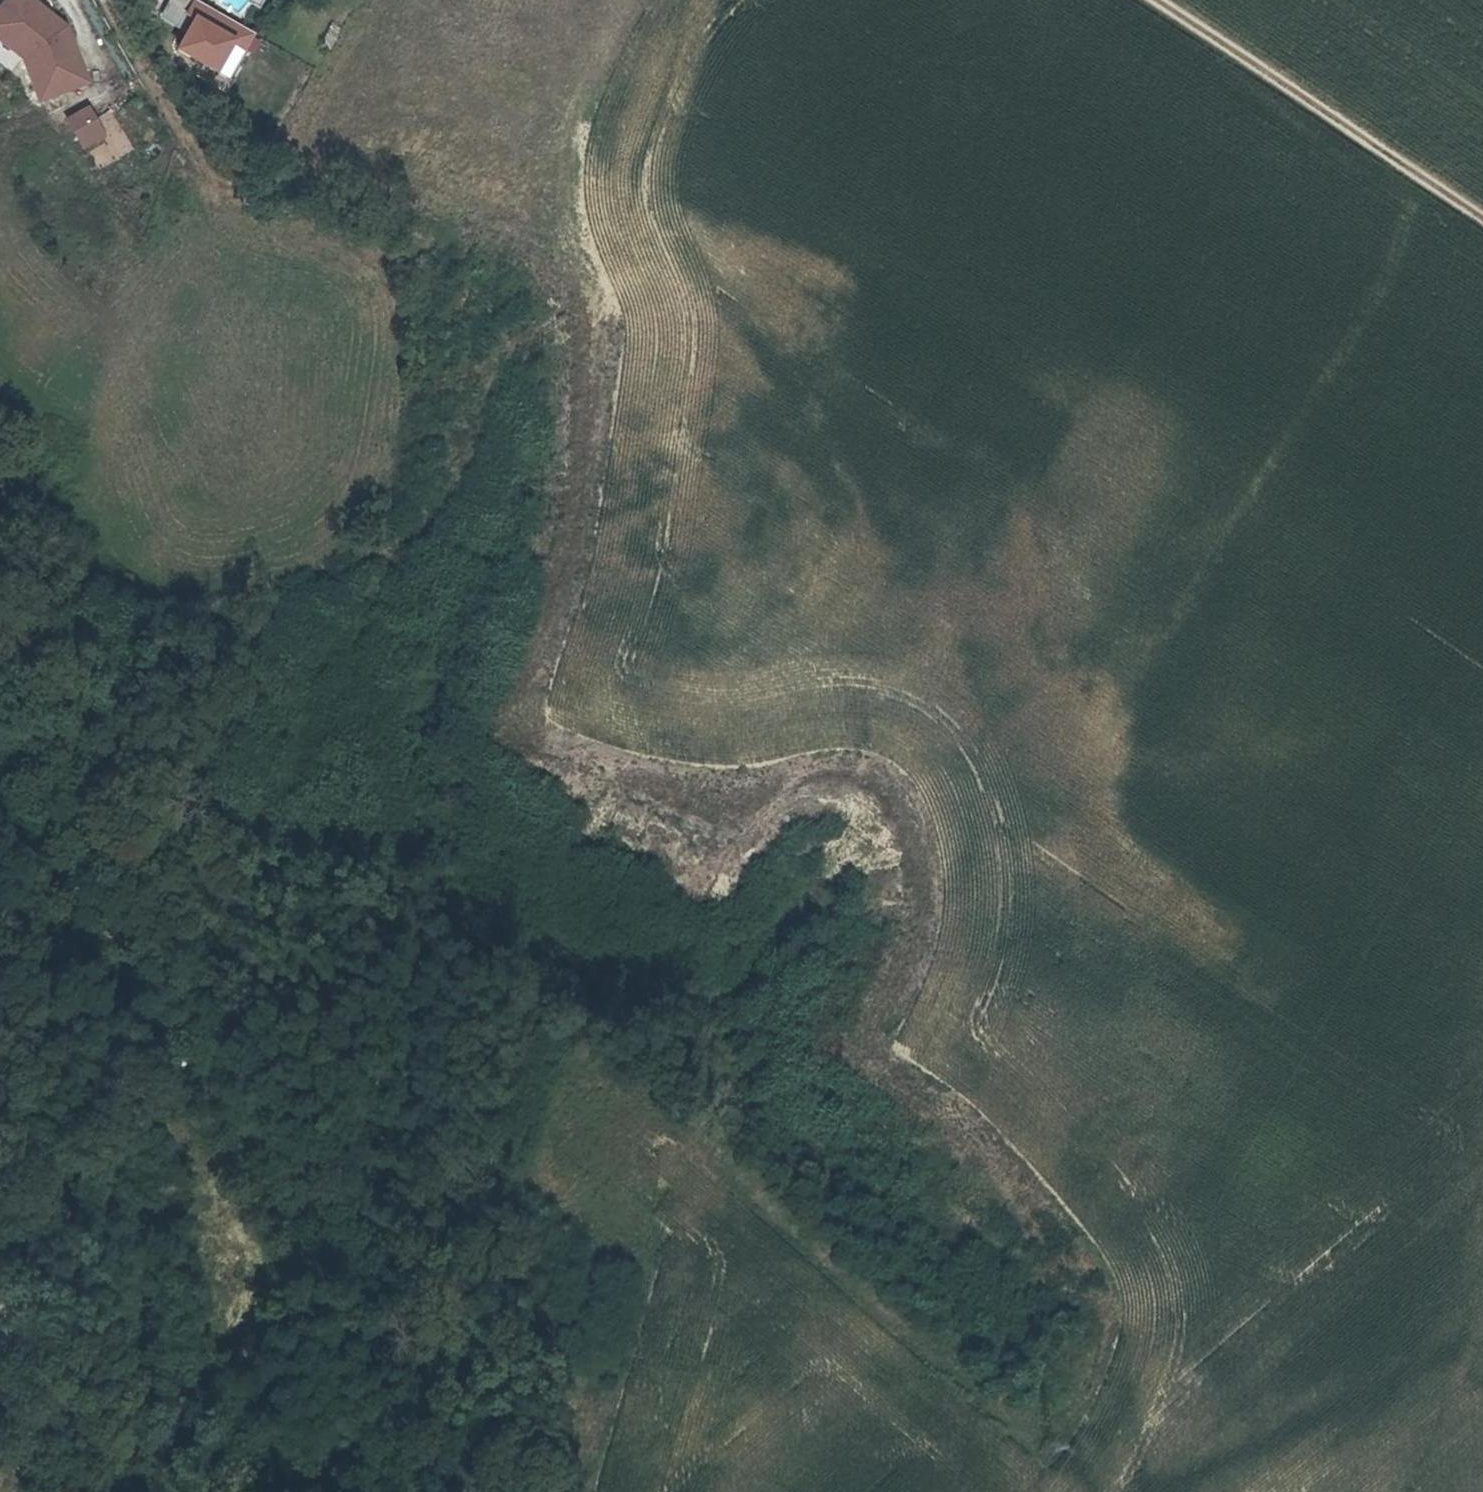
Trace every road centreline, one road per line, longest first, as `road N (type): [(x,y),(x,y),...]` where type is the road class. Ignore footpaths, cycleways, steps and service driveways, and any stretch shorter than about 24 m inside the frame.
road 1 (track): [(1157,0),(1482,223)]
road 2 (residential): [(114,0),(176,112)]

